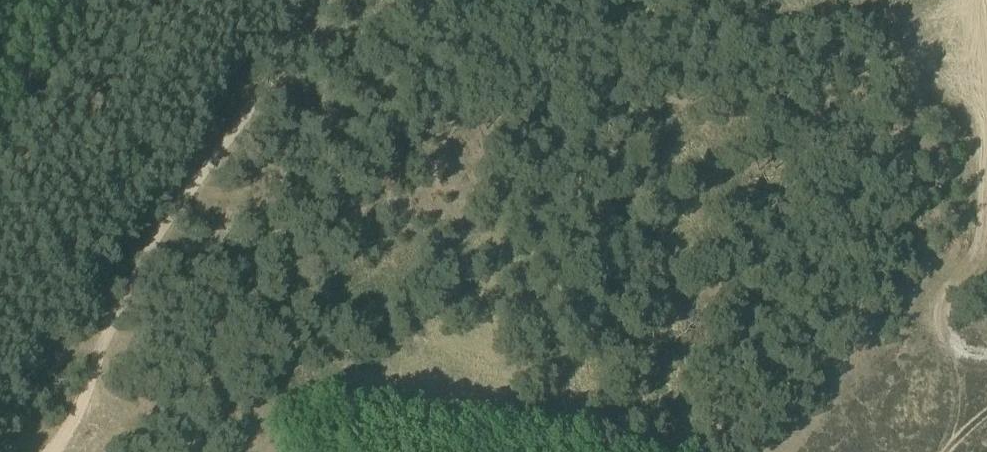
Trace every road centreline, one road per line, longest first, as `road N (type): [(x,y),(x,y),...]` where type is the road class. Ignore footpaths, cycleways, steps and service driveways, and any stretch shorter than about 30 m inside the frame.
road 1 (track): [(330,0),(246,115),(186,176),(106,303),(82,405),(61,451)]
road 2 (track): [(986,379),(945,322),(941,287),(970,239),(986,178)]
road 3 (track): [(986,134),(976,0)]

